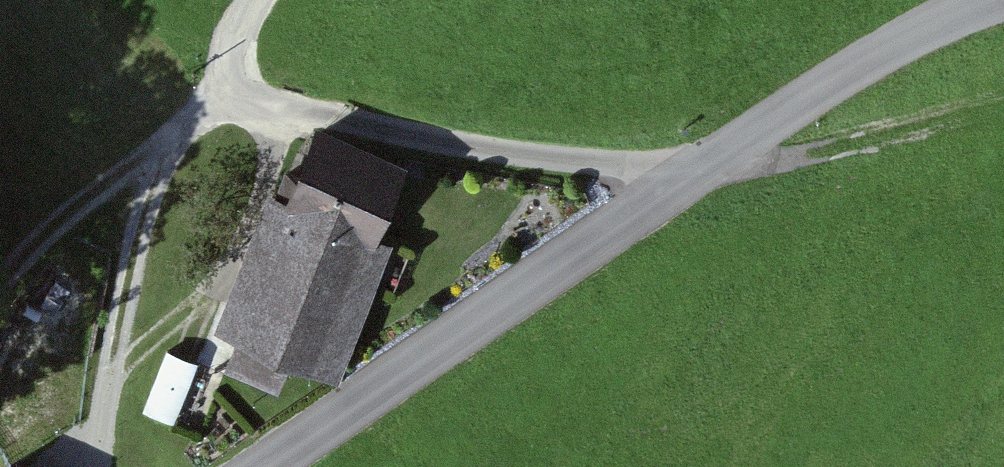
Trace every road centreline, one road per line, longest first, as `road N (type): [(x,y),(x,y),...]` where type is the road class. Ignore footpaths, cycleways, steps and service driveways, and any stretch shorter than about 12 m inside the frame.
road 1 (unclassified): [(254,0),(234,52),(232,90),(249,102),(453,141),(705,168)]
road 2 (tertiary): [(705,168),(259,466)]
road 3 (track): [(105,394),(135,354),(244,251),(265,216),(276,110)]
road 4 (track): [(176,133),(139,228),(98,466)]
road 5 (tertiary): [(974,0),(854,64),(705,168)]
road 6 (track): [(0,282),(37,239),(232,90)]

